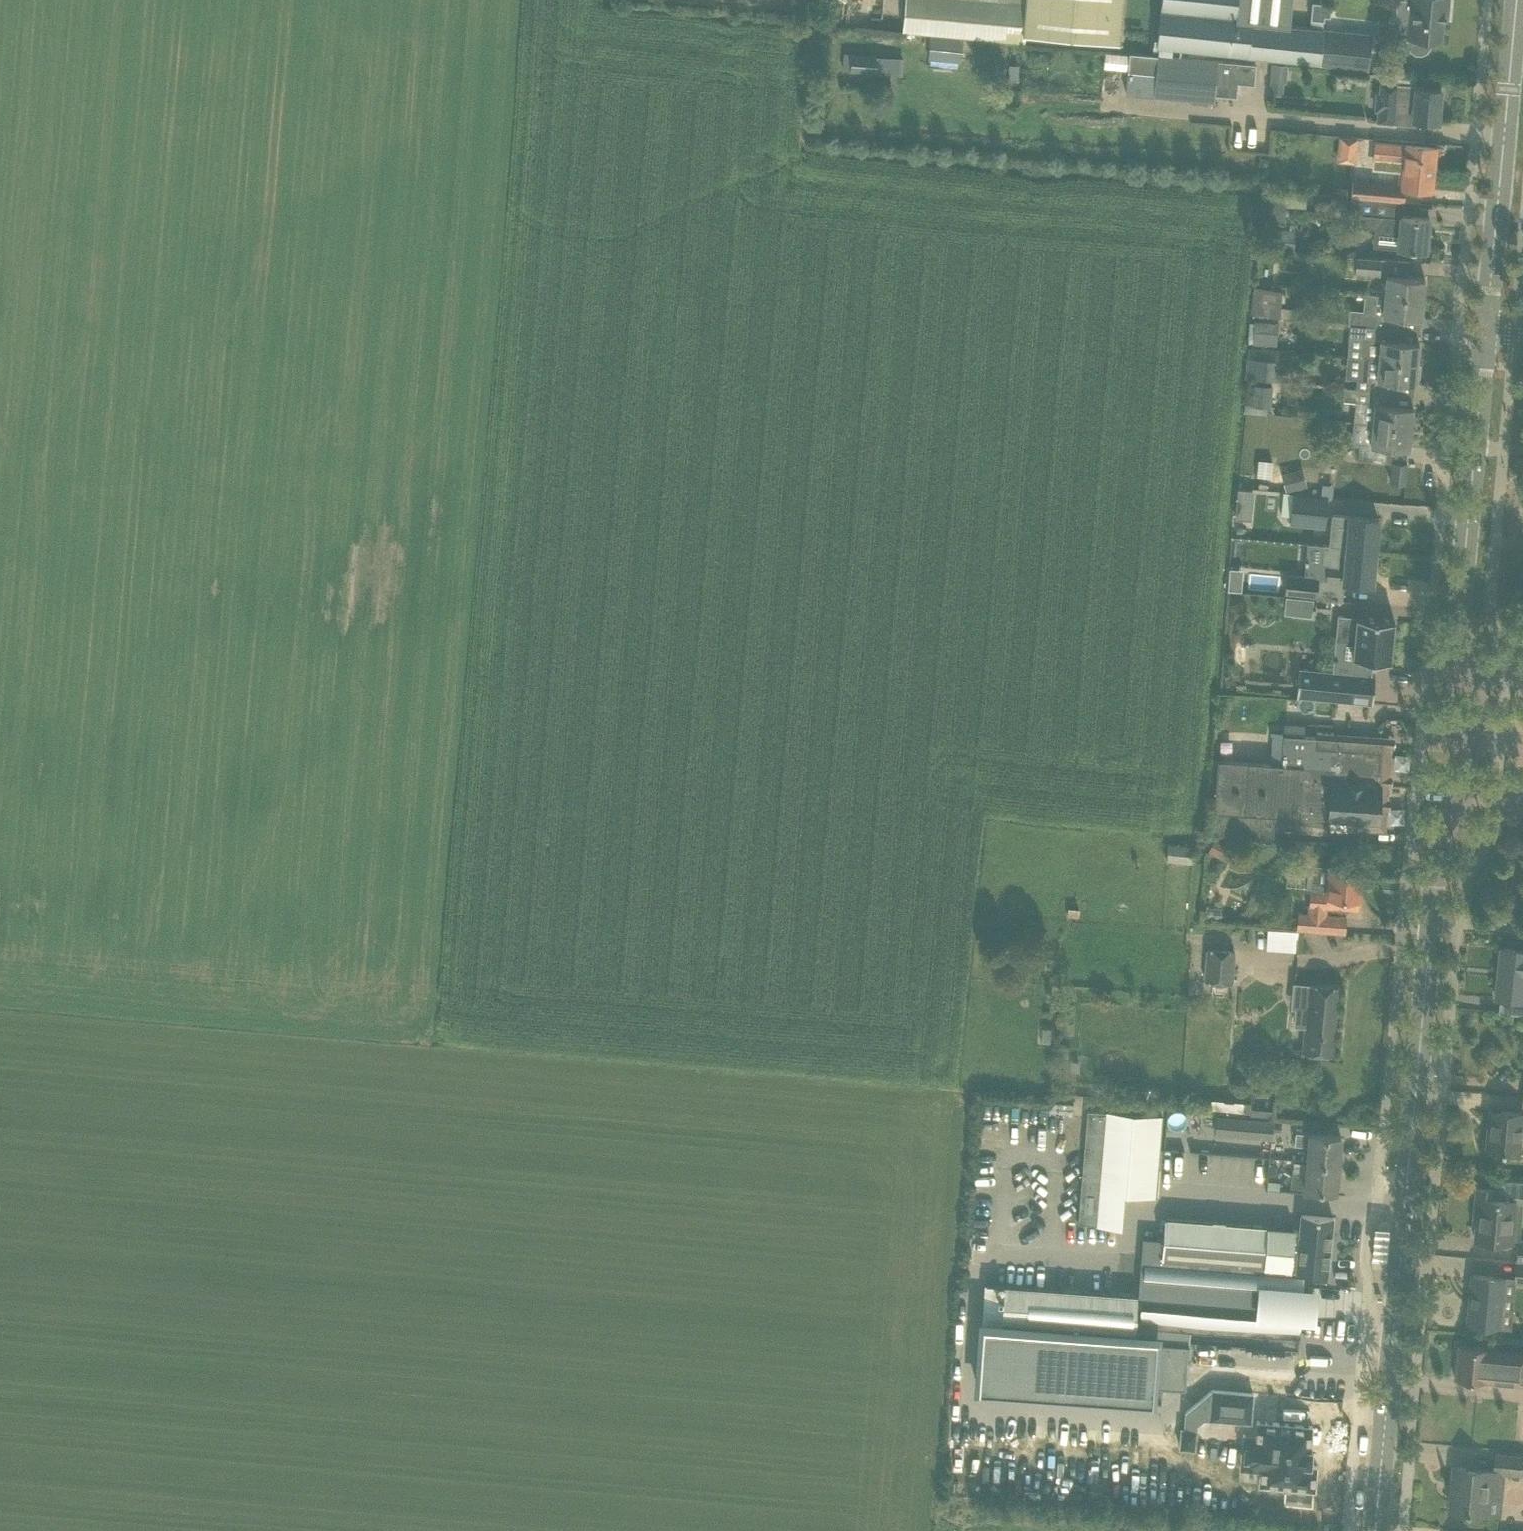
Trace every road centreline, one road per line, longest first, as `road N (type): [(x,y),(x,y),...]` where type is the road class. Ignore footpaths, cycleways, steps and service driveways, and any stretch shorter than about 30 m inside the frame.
road 1 (tertiary): [(1375,1530),(1440,846),(1465,794),(1476,697),(1461,612),(1484,331)]
road 2 (tertiary): [(1484,331),(1516,0)]

